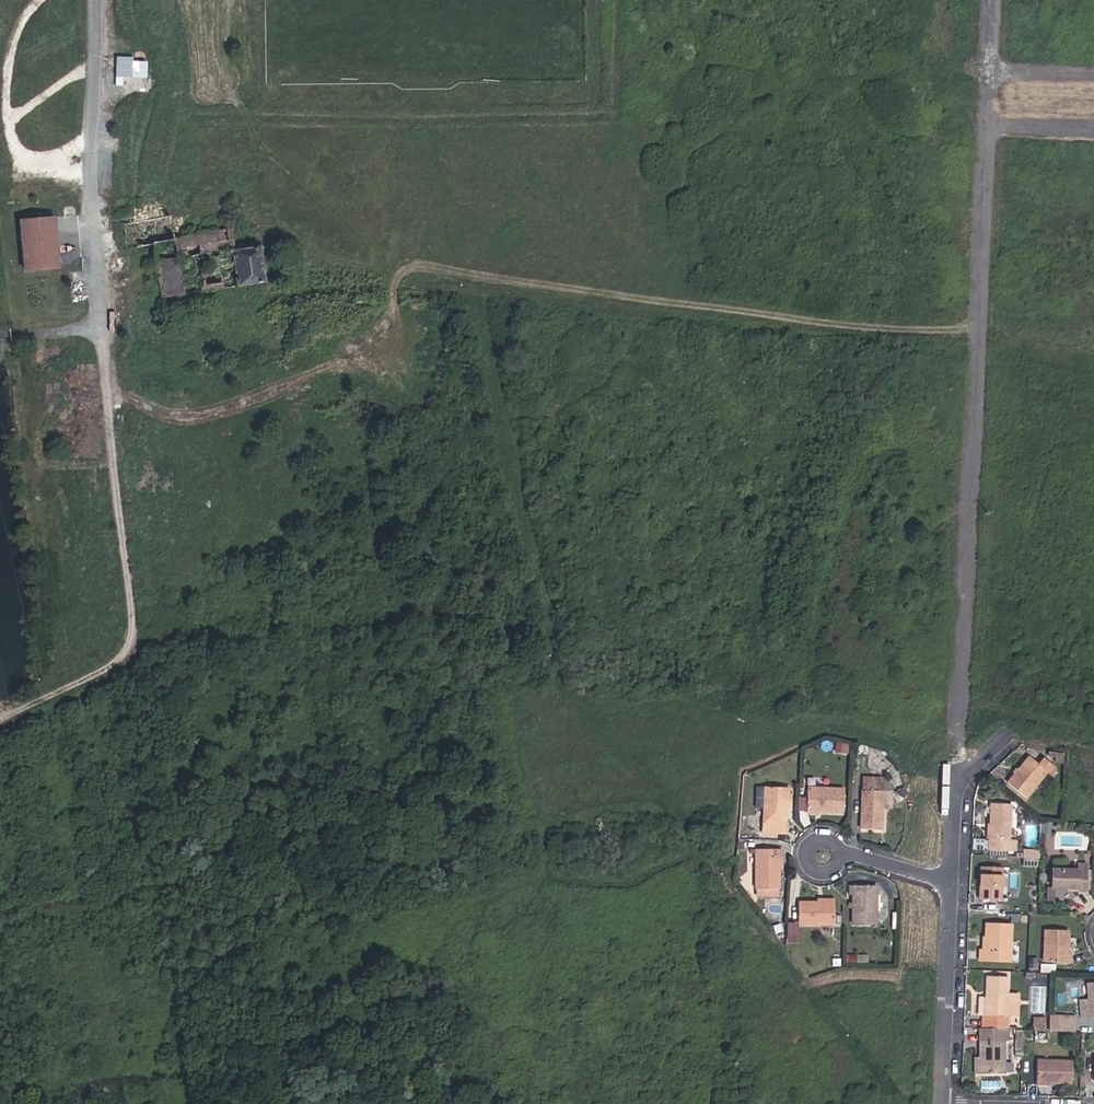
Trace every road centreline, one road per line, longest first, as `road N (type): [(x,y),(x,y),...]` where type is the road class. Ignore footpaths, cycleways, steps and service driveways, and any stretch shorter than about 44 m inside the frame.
road 1 (track): [(101,329),(136,619),(130,644),(117,659),(0,716)]
road 2 (residential): [(95,0),(88,185),(101,329),(0,334)]
road 3 (residential): [(953,883),(944,1103)]
road 4 (residential): [(1004,736),(959,772),(953,883)]

